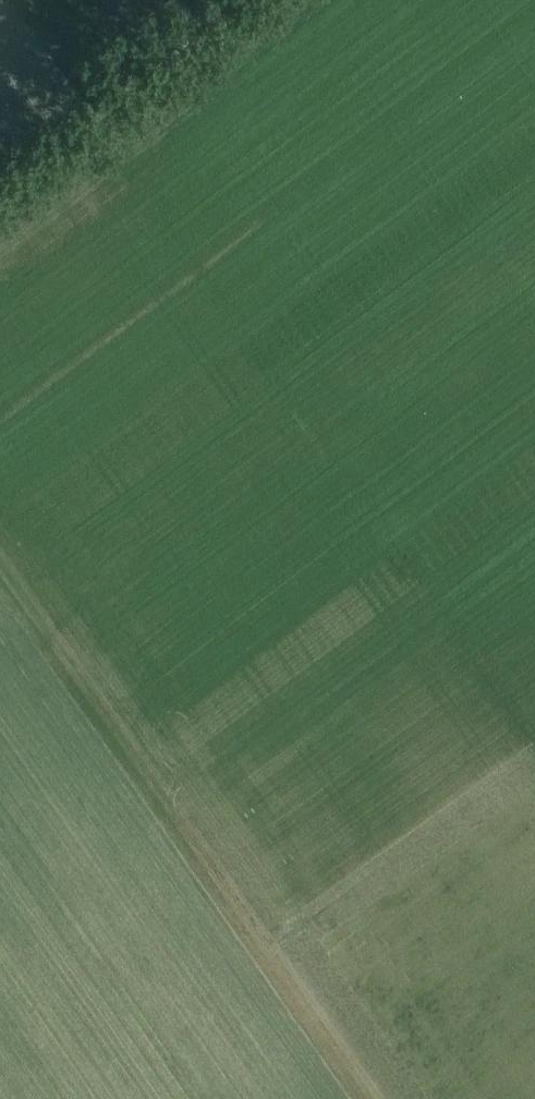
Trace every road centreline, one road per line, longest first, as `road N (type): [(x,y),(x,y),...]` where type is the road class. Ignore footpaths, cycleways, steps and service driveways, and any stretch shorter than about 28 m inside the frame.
road 1 (track): [(245,0),(0,183)]

